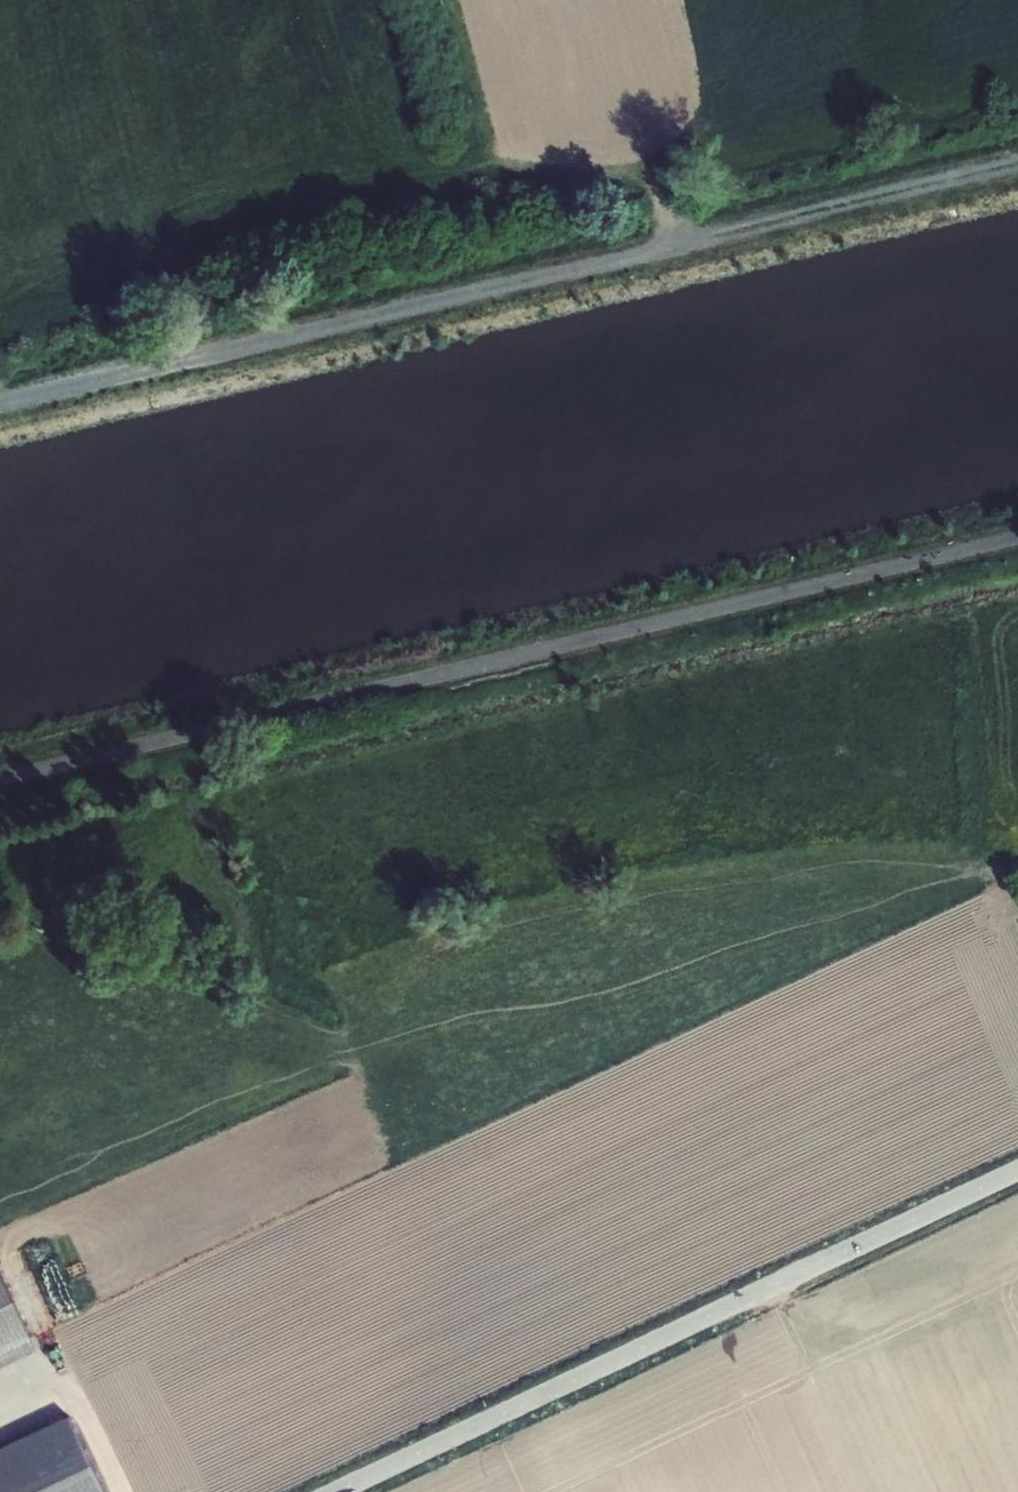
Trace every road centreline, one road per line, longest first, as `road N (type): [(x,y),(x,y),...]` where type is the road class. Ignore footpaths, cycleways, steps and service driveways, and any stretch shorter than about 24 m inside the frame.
road 1 (unclassified): [(0,406),(1017,165)]
road 2 (unclassified): [(335,1491),(1017,1171)]

